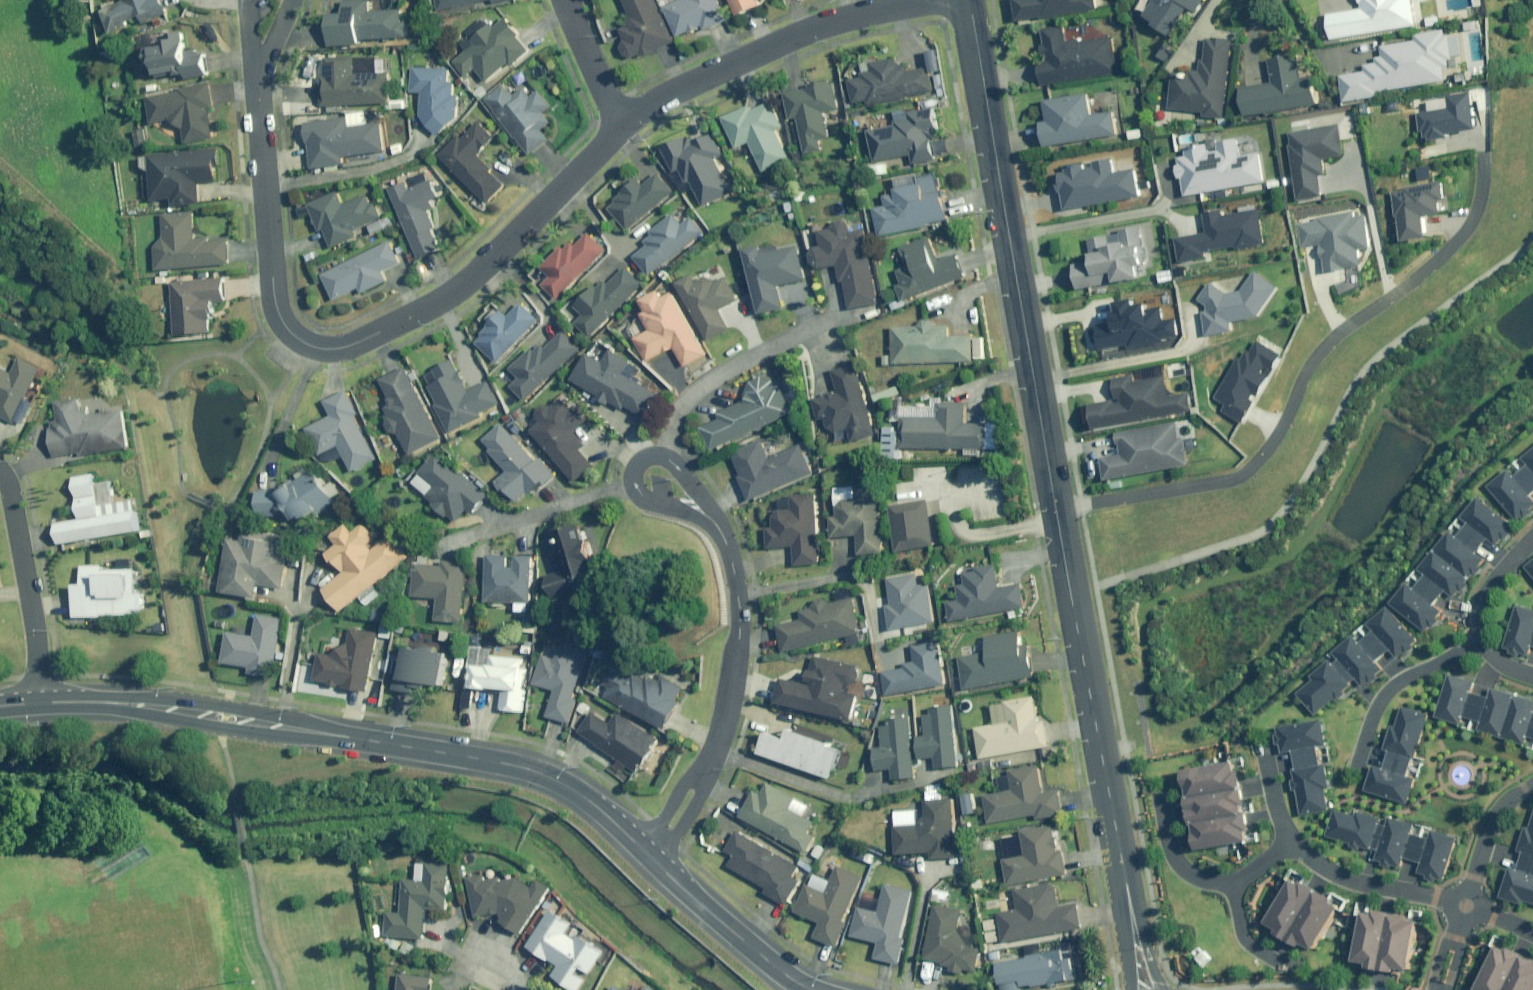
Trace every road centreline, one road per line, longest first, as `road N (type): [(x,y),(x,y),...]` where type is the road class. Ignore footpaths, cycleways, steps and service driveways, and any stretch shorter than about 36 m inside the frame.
road 1 (residential): [(254,82),(276,310),(286,331),(328,349),(354,347),(459,289),(619,129)]
road 2 (tertiary): [(38,699),(225,717),(533,769),(597,807),(650,856)]
road 3 (residential): [(1055,510),(1241,478),(1255,467),(1306,370),(1337,331),(1406,288),(1458,239),(1482,191),(1484,151)]
road 4 (tertiary): [(1055,510),(968,0)]
road 5 (tertiary): [(1135,931),(1055,510)]
road 6 (residential): [(713,522),(735,582),(742,637),(729,705),(710,759),(650,856)]
road 7 (residential): [(619,129),(652,104),(783,41),(838,19),(935,0)]
road 8 (residential): [(0,473),(35,637),(38,699)]
road 9 (tertiary): [(650,856),(761,954),(818,989)]
road 10 (residential): [(1483,645),(1385,696),(1352,772)]
road 11 (residential): [(1291,841),(1354,882),(1451,902)]
road 12 (residential): [(1238,888),(1200,878),(1179,860),(1158,788)]
road 13 (residential): [(566,7),(619,129)]
road 14 (residential): [(713,522),(637,488),(639,465),(664,459)]
road 15 (residential): [(1471,892),(1490,823),(1532,786)]
road 16 (residential): [(1483,645),(1483,596),(1532,542)]

